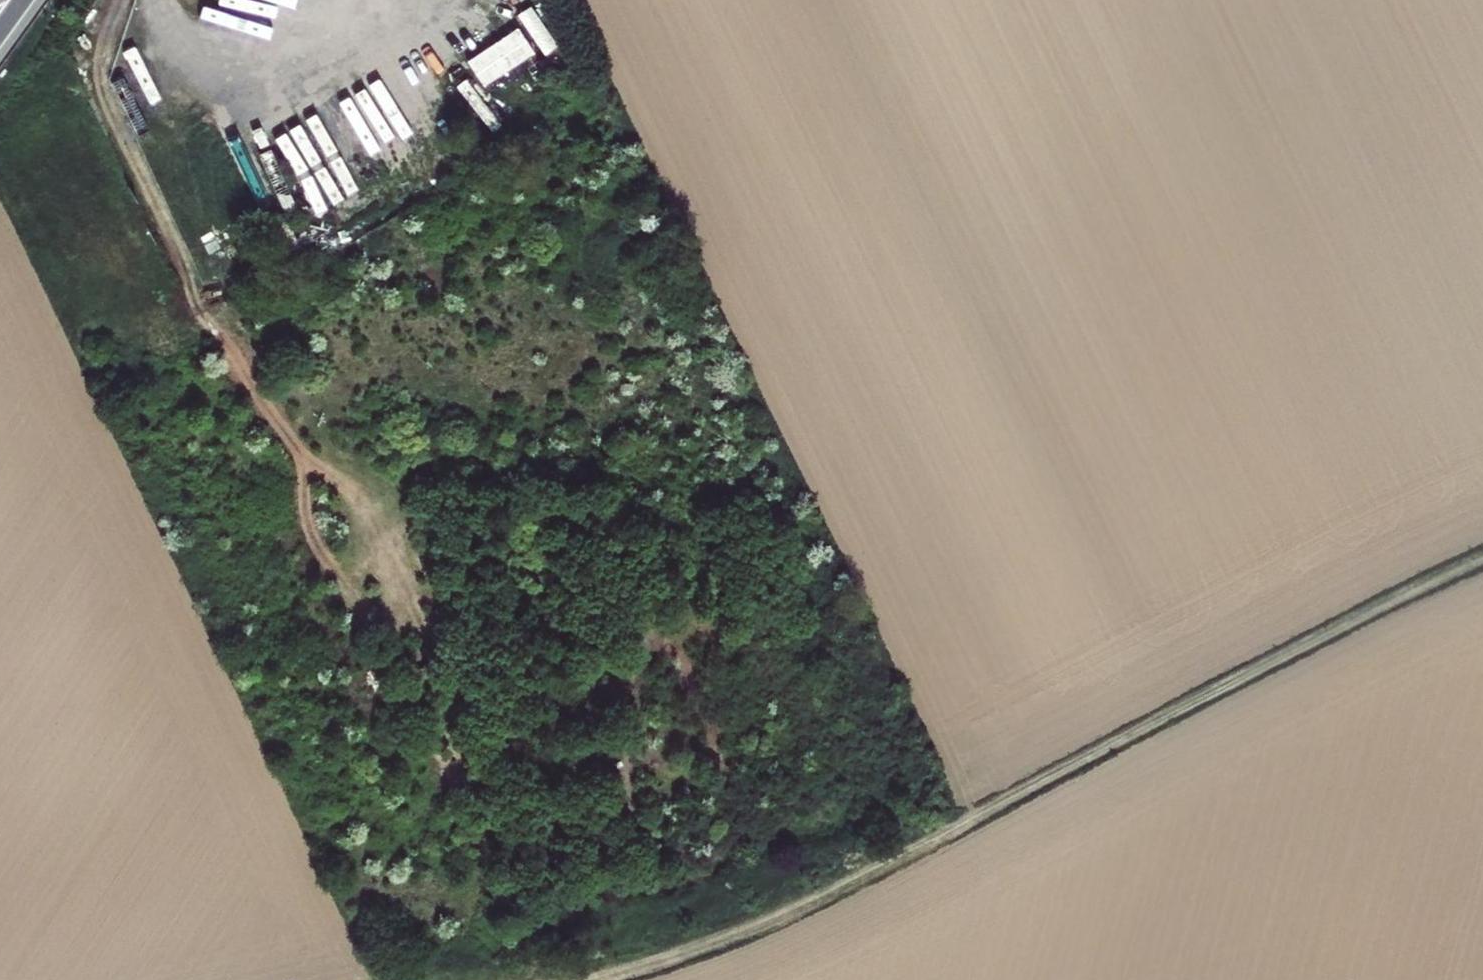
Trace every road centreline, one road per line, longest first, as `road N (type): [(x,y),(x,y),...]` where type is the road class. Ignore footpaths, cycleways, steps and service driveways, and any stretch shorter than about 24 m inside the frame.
road 1 (track): [(1482,558),(787,913),(592,979)]

